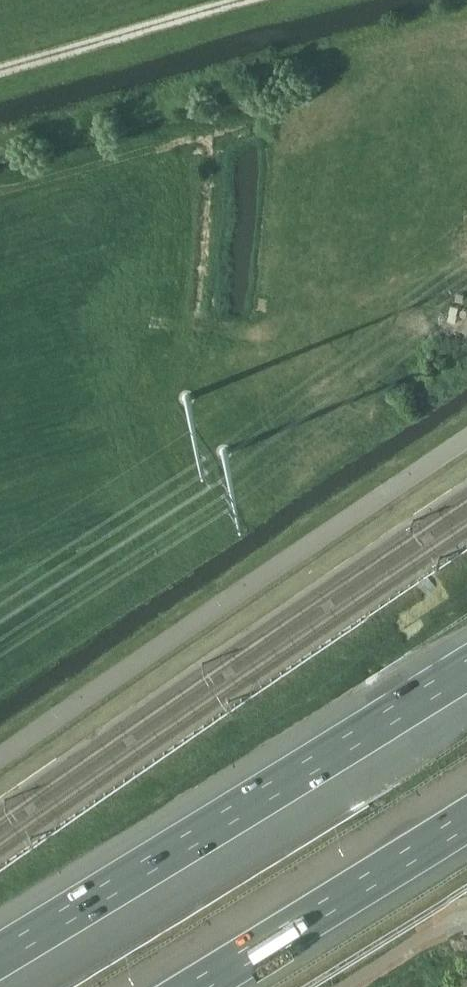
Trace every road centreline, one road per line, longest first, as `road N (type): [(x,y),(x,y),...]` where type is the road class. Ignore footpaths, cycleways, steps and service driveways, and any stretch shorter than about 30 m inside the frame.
road 1 (unclassified): [(466,443),(0,761)]
road 2 (motorway): [(466,669),(0,954)]
road 3 (motorway): [(196,986),(466,820)]
road 4 (track): [(0,194),(281,120)]
road 5 (track): [(0,72),(248,0)]

